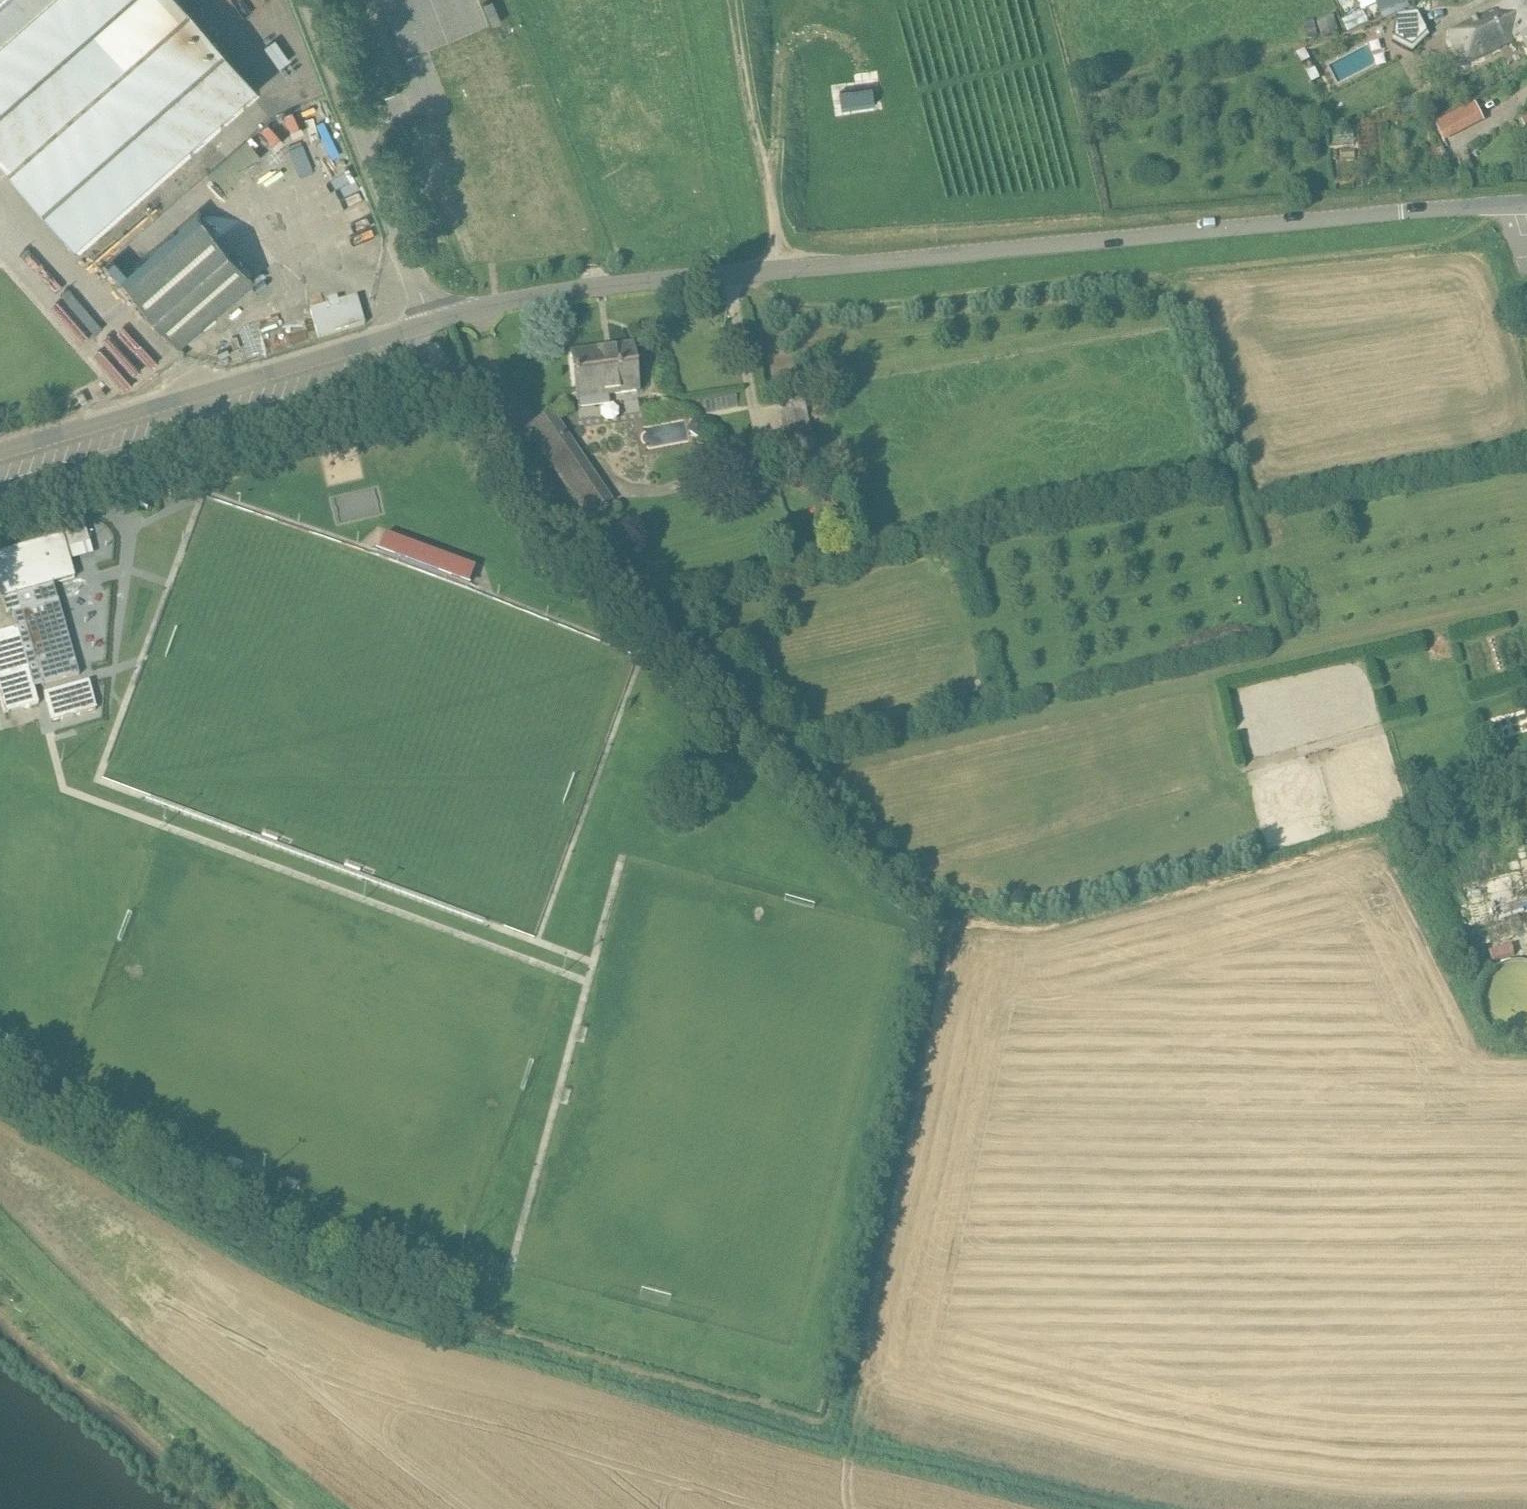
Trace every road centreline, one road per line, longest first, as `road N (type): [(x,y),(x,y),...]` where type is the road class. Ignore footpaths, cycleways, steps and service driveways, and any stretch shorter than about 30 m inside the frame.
road 1 (unclassified): [(430,321),(635,283),(1526,204)]
road 2 (unclassified): [(0,448),(430,321)]
road 3 (unclassified): [(430,321),(306,0)]
road 4 (track): [(786,270),(732,0)]

